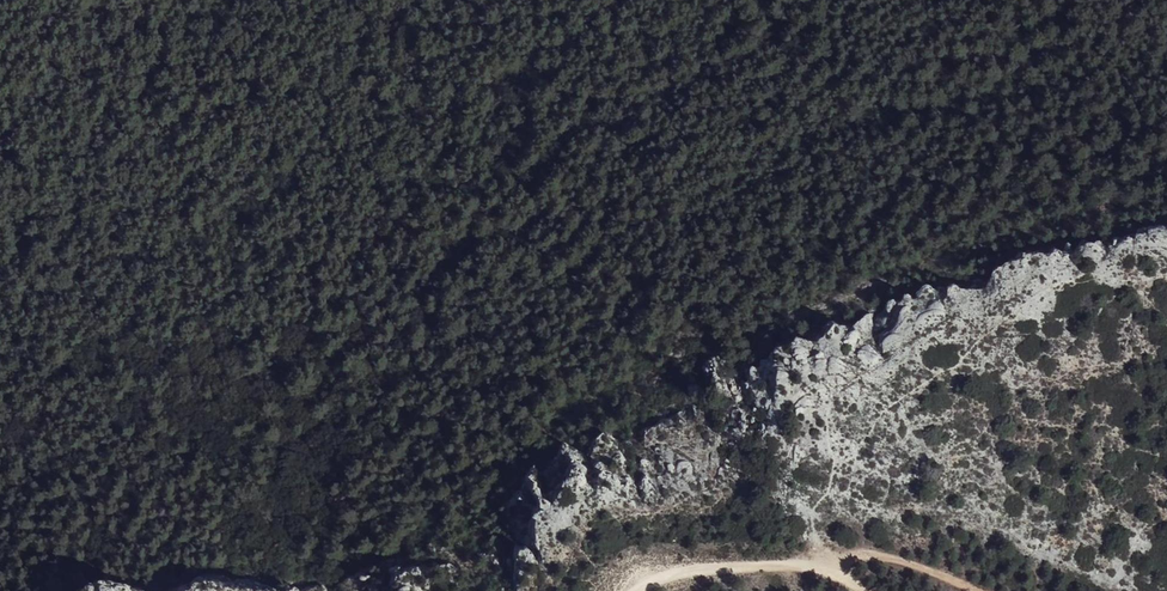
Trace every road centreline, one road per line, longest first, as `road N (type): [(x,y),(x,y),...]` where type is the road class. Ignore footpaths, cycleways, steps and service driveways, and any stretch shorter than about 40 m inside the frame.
road 1 (track): [(986,590),(899,554),(686,571),(636,590)]

